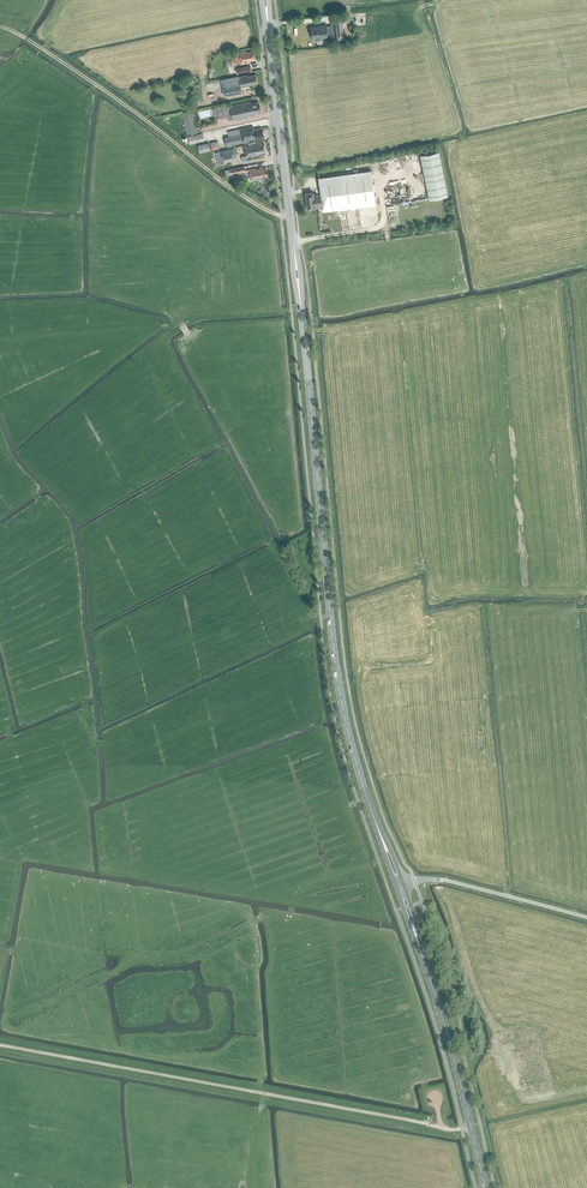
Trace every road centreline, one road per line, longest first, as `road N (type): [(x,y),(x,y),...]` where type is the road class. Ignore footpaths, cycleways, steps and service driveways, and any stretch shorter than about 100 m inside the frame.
road 1 (primary): [(399,883),(360,779),(339,692),(264,0)]
road 2 (primary): [(485,1187),(399,883)]
road 3 (track): [(27,40),(230,188),(281,216)]
road 4 (unclassified): [(399,883),(438,879),(586,918)]
road 5 (track): [(301,311),(175,327)]

